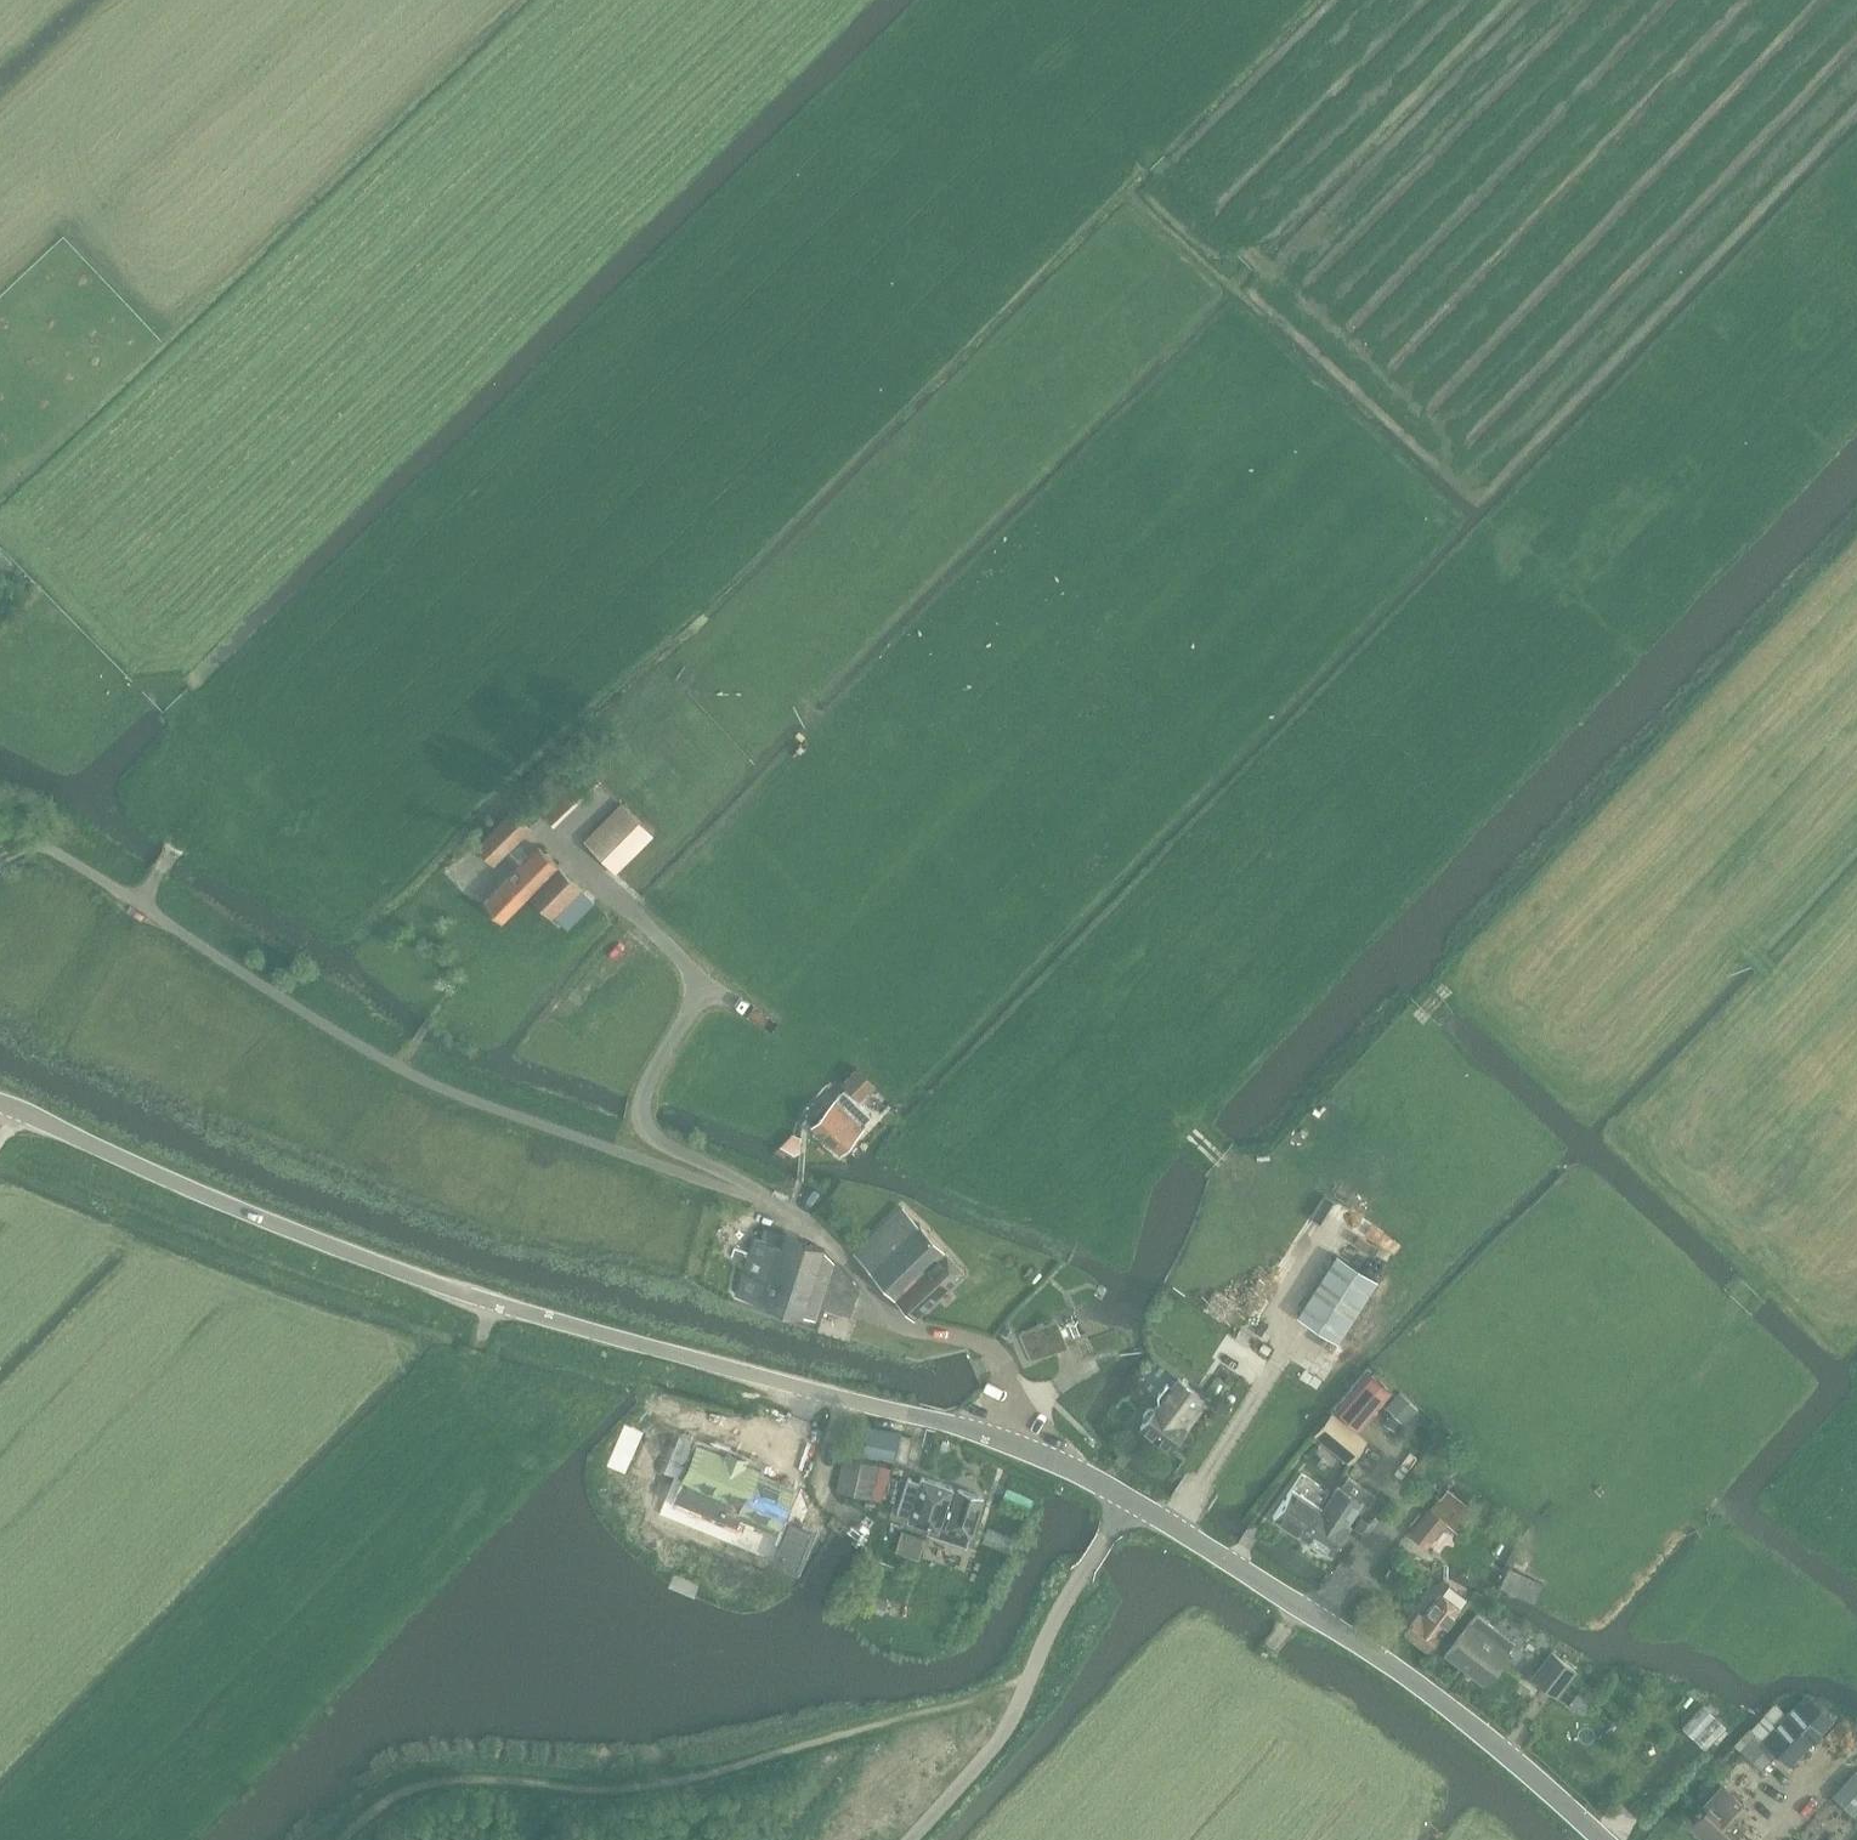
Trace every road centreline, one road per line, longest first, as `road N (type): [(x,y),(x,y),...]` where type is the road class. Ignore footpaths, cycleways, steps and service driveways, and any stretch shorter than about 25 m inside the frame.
road 1 (residential): [(999,1441),(1013,1398),(1000,1355),(900,1315),(834,1242),(794,1212),(430,1083),(0,821)]
road 2 (unclassified): [(999,1441),(482,1299),(239,1209),(0,1103)]
road 3 (unclassified): [(1605,1839),(1512,1754),(1402,1674),(1127,1497)]
road 4 (unclassified): [(911,1839),(997,1744),(1127,1497)]
road 5 (unclassified): [(1127,1497),(999,1441)]

